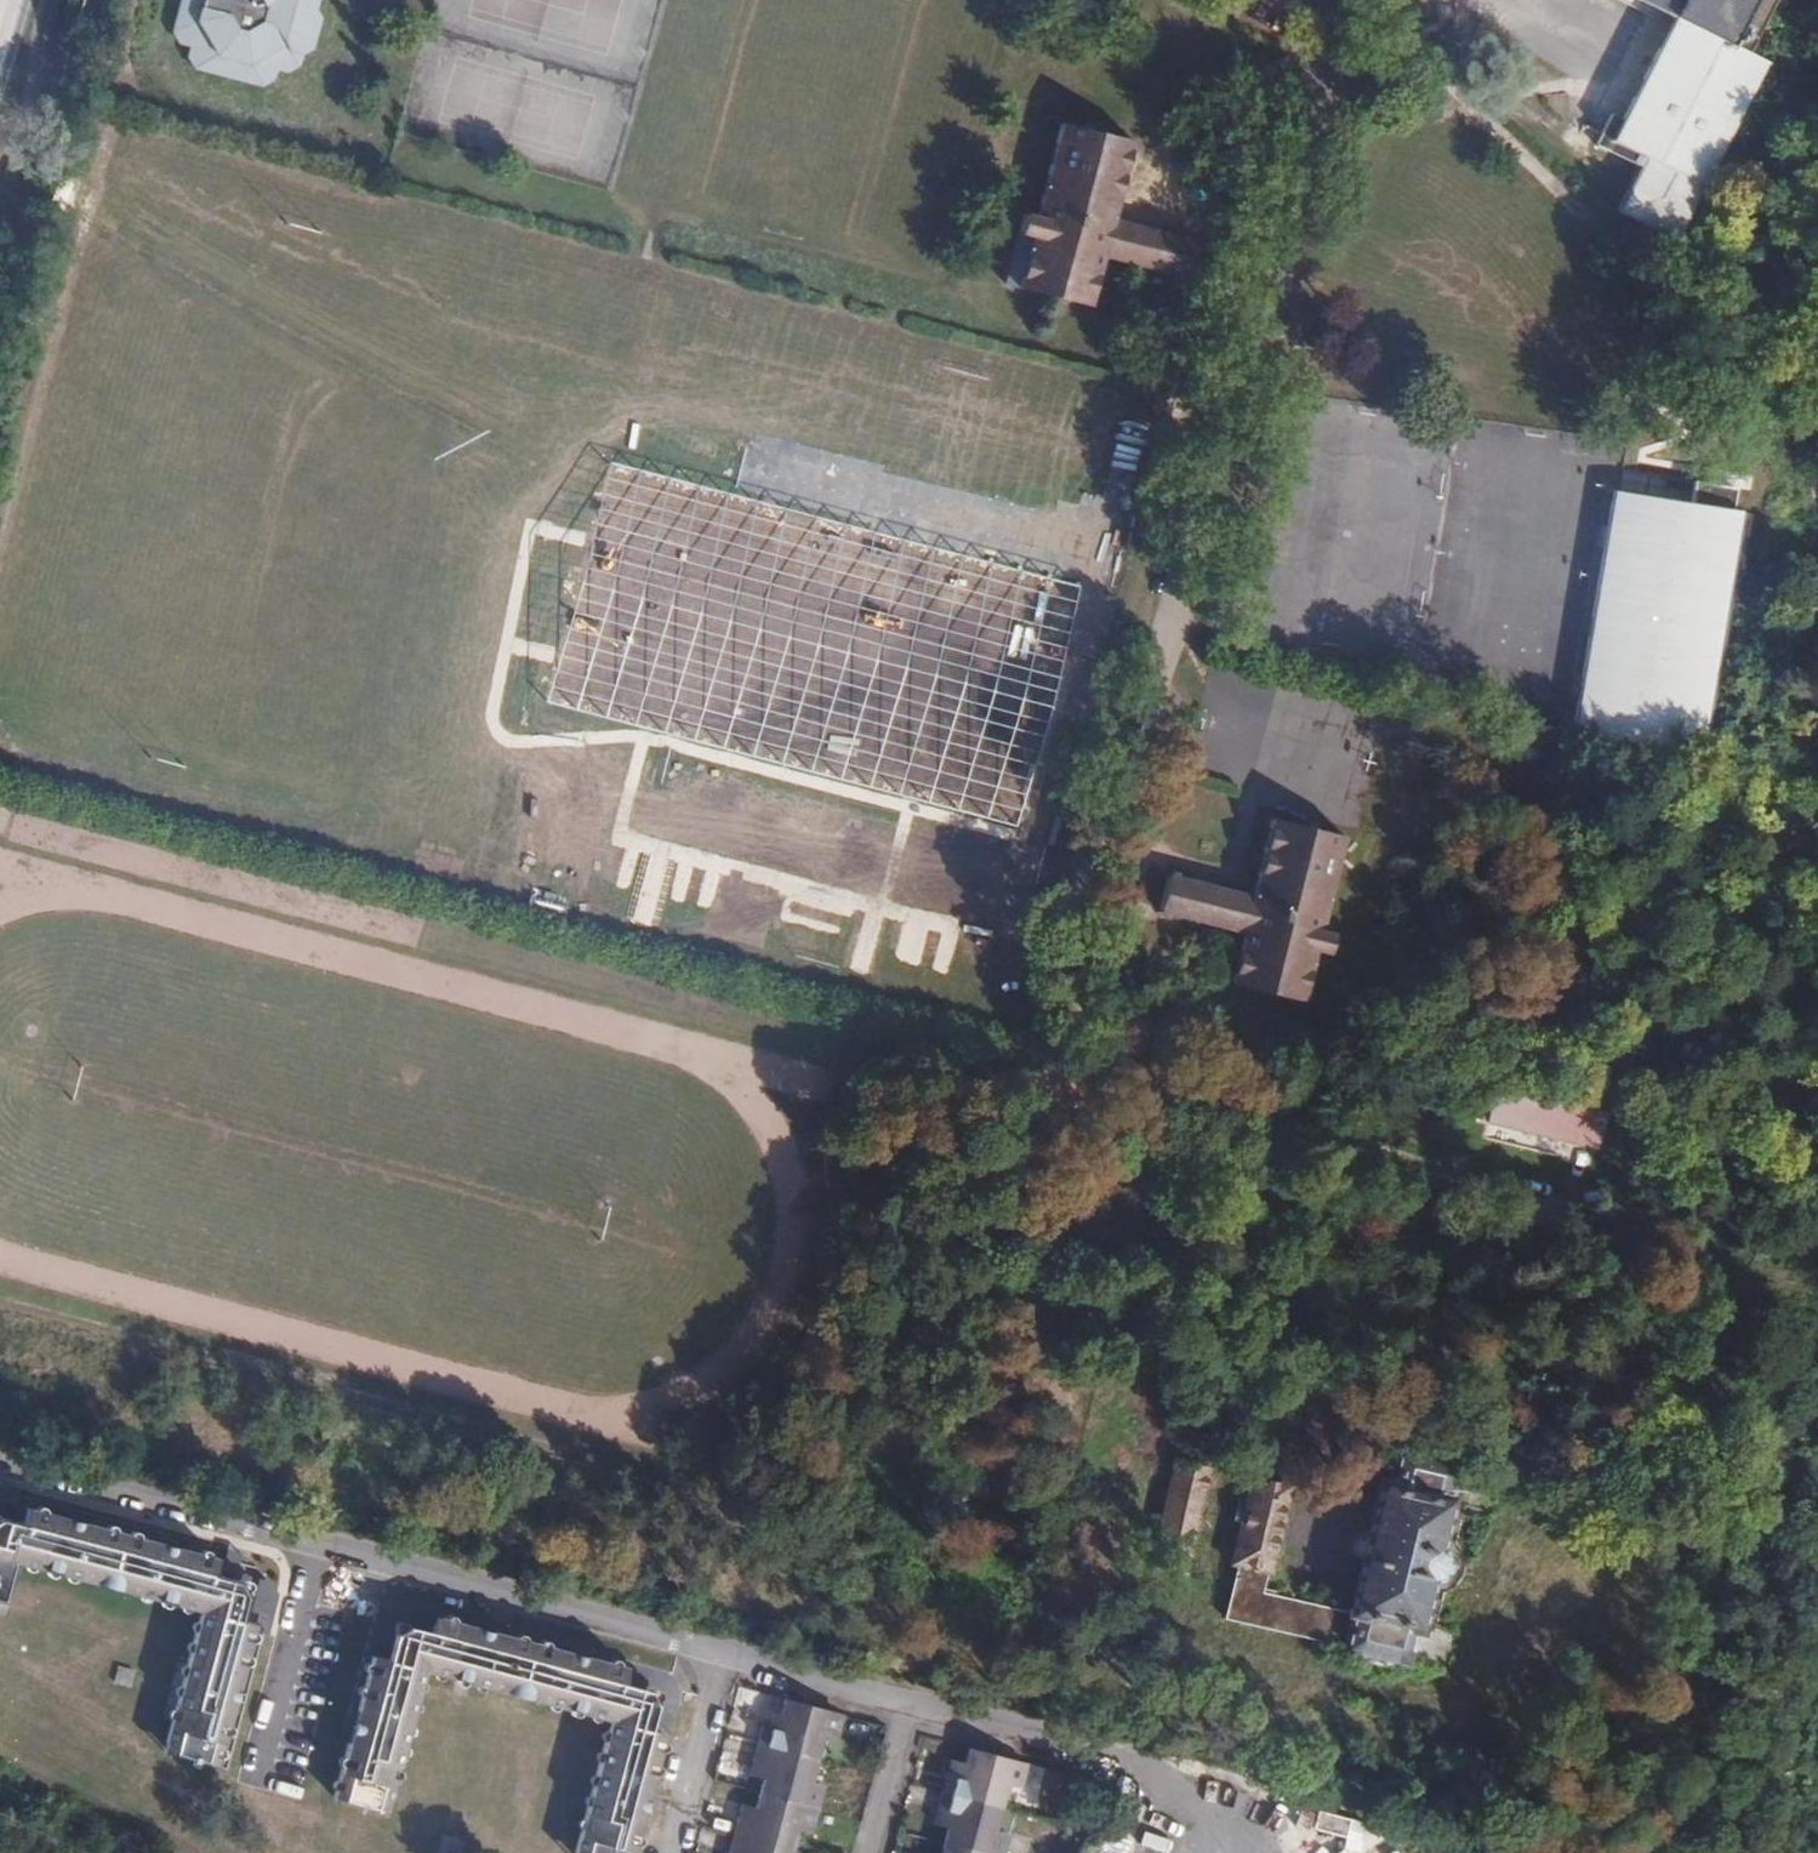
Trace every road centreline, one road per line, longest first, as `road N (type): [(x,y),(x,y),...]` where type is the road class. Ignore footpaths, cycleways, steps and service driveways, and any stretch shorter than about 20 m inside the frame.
road 1 (residential): [(0,1457),(725,1655)]
road 2 (residential): [(921,1709),(1153,1773),(1206,1851)]
road 3 (residential): [(725,1655),(653,1852)]
road 4 (residential): [(725,1655),(921,1709)]
road 5 (residential): [(921,1709),(878,1852)]

